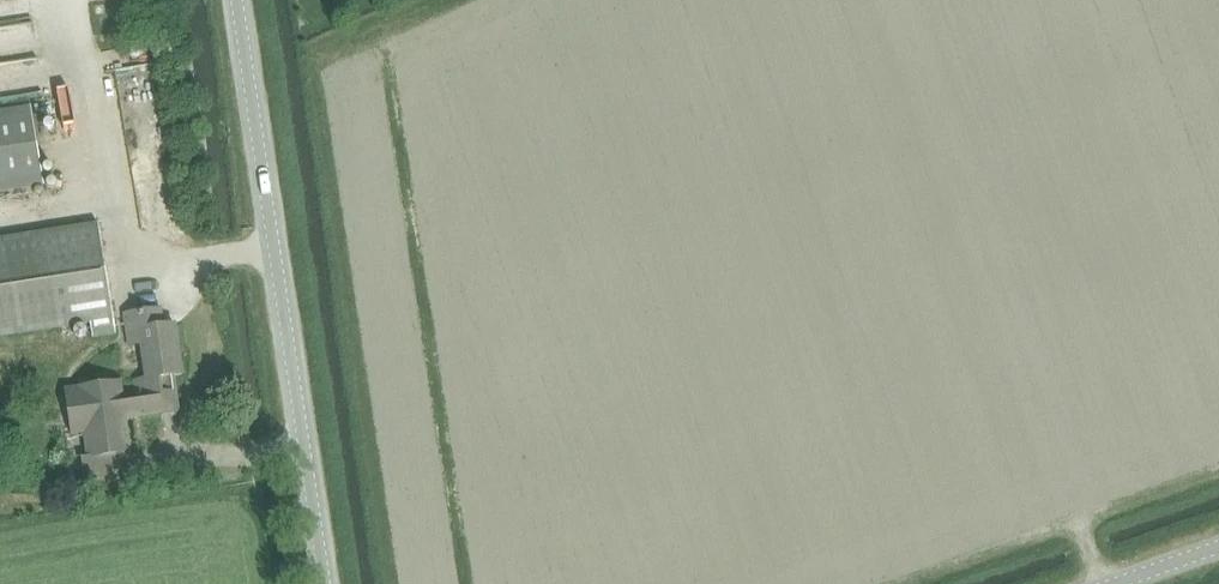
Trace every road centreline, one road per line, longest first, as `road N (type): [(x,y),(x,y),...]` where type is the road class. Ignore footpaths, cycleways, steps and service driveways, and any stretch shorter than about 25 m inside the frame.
road 1 (unclassified): [(326,583),(237,0)]

